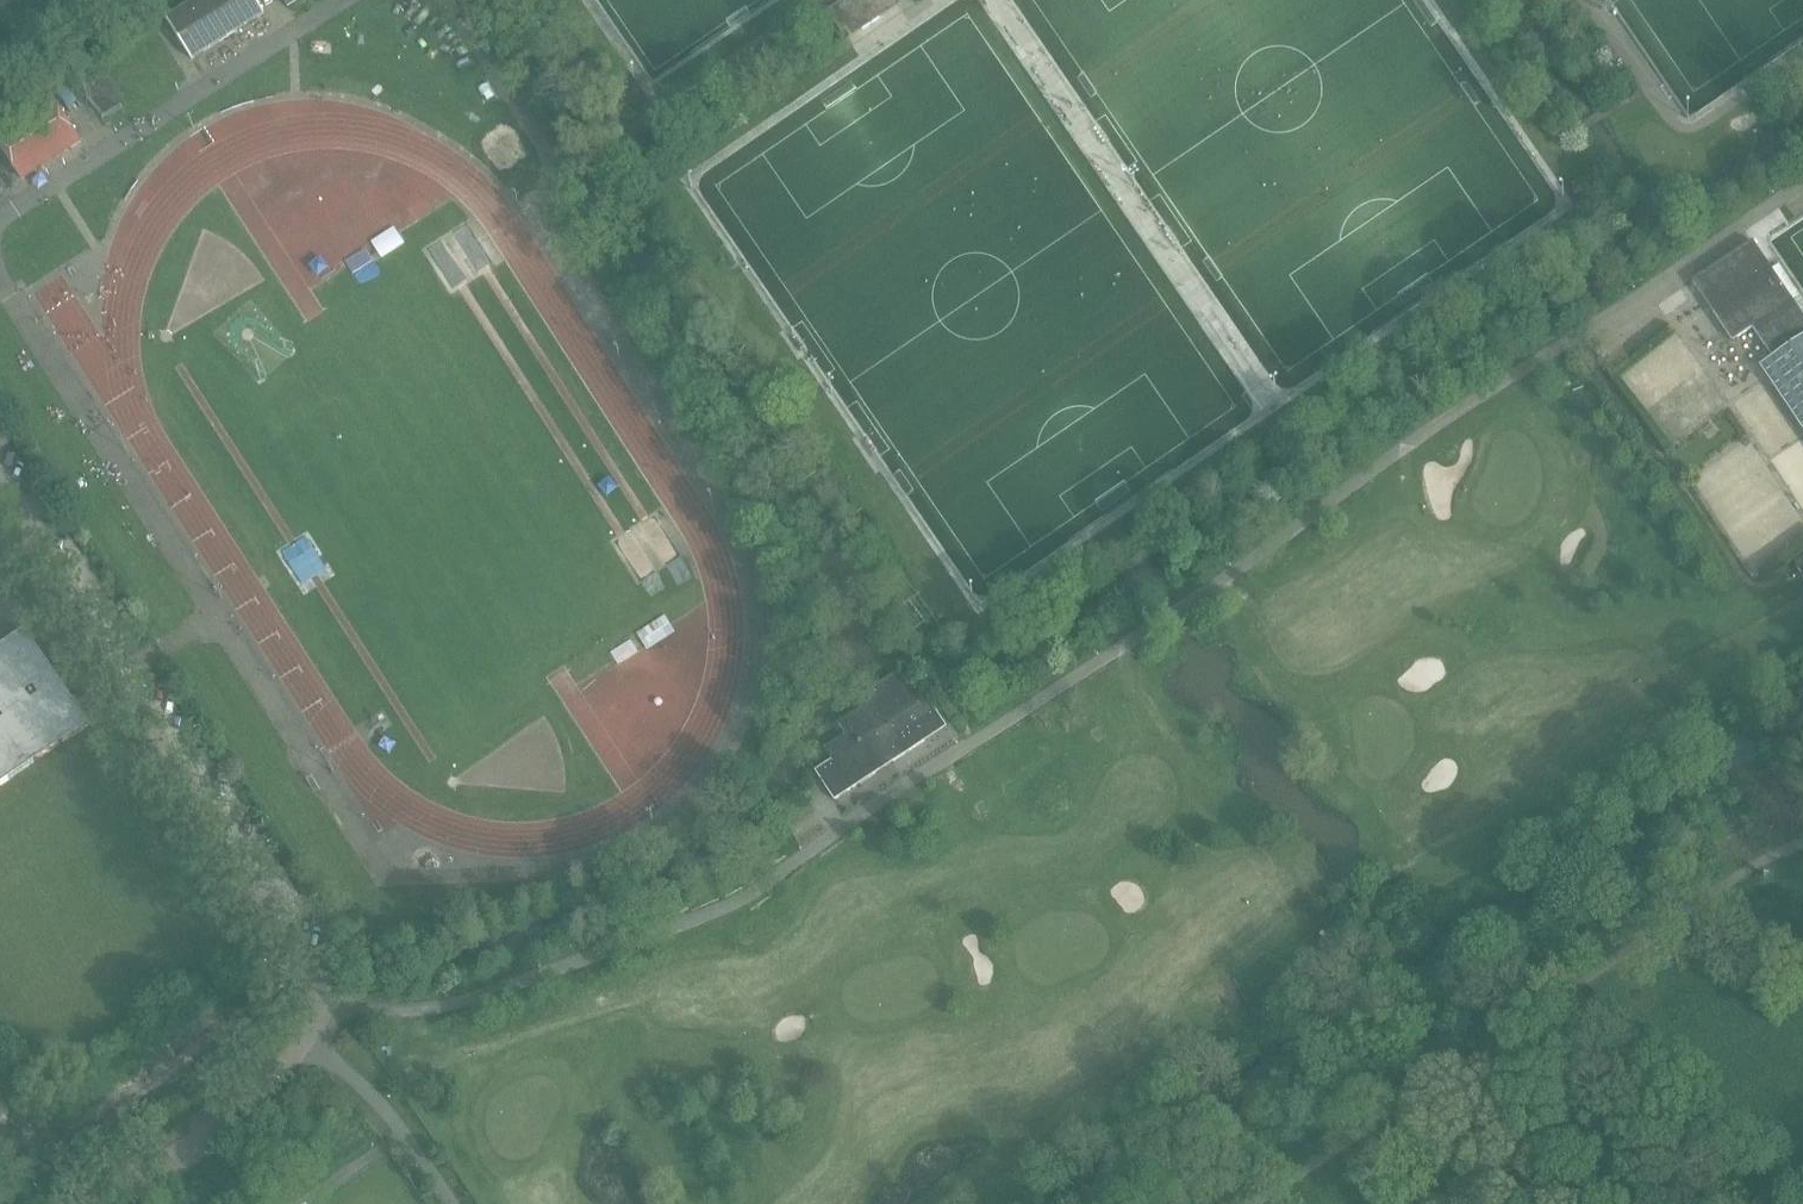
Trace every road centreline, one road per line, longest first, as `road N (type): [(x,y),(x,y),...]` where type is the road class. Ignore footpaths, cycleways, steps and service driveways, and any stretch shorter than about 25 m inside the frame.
road 1 (unclassified): [(300,1045),(316,1015),(312,981),(278,914),(0,485)]
road 2 (unclassified): [(110,1203),(197,1143),(300,1045)]

